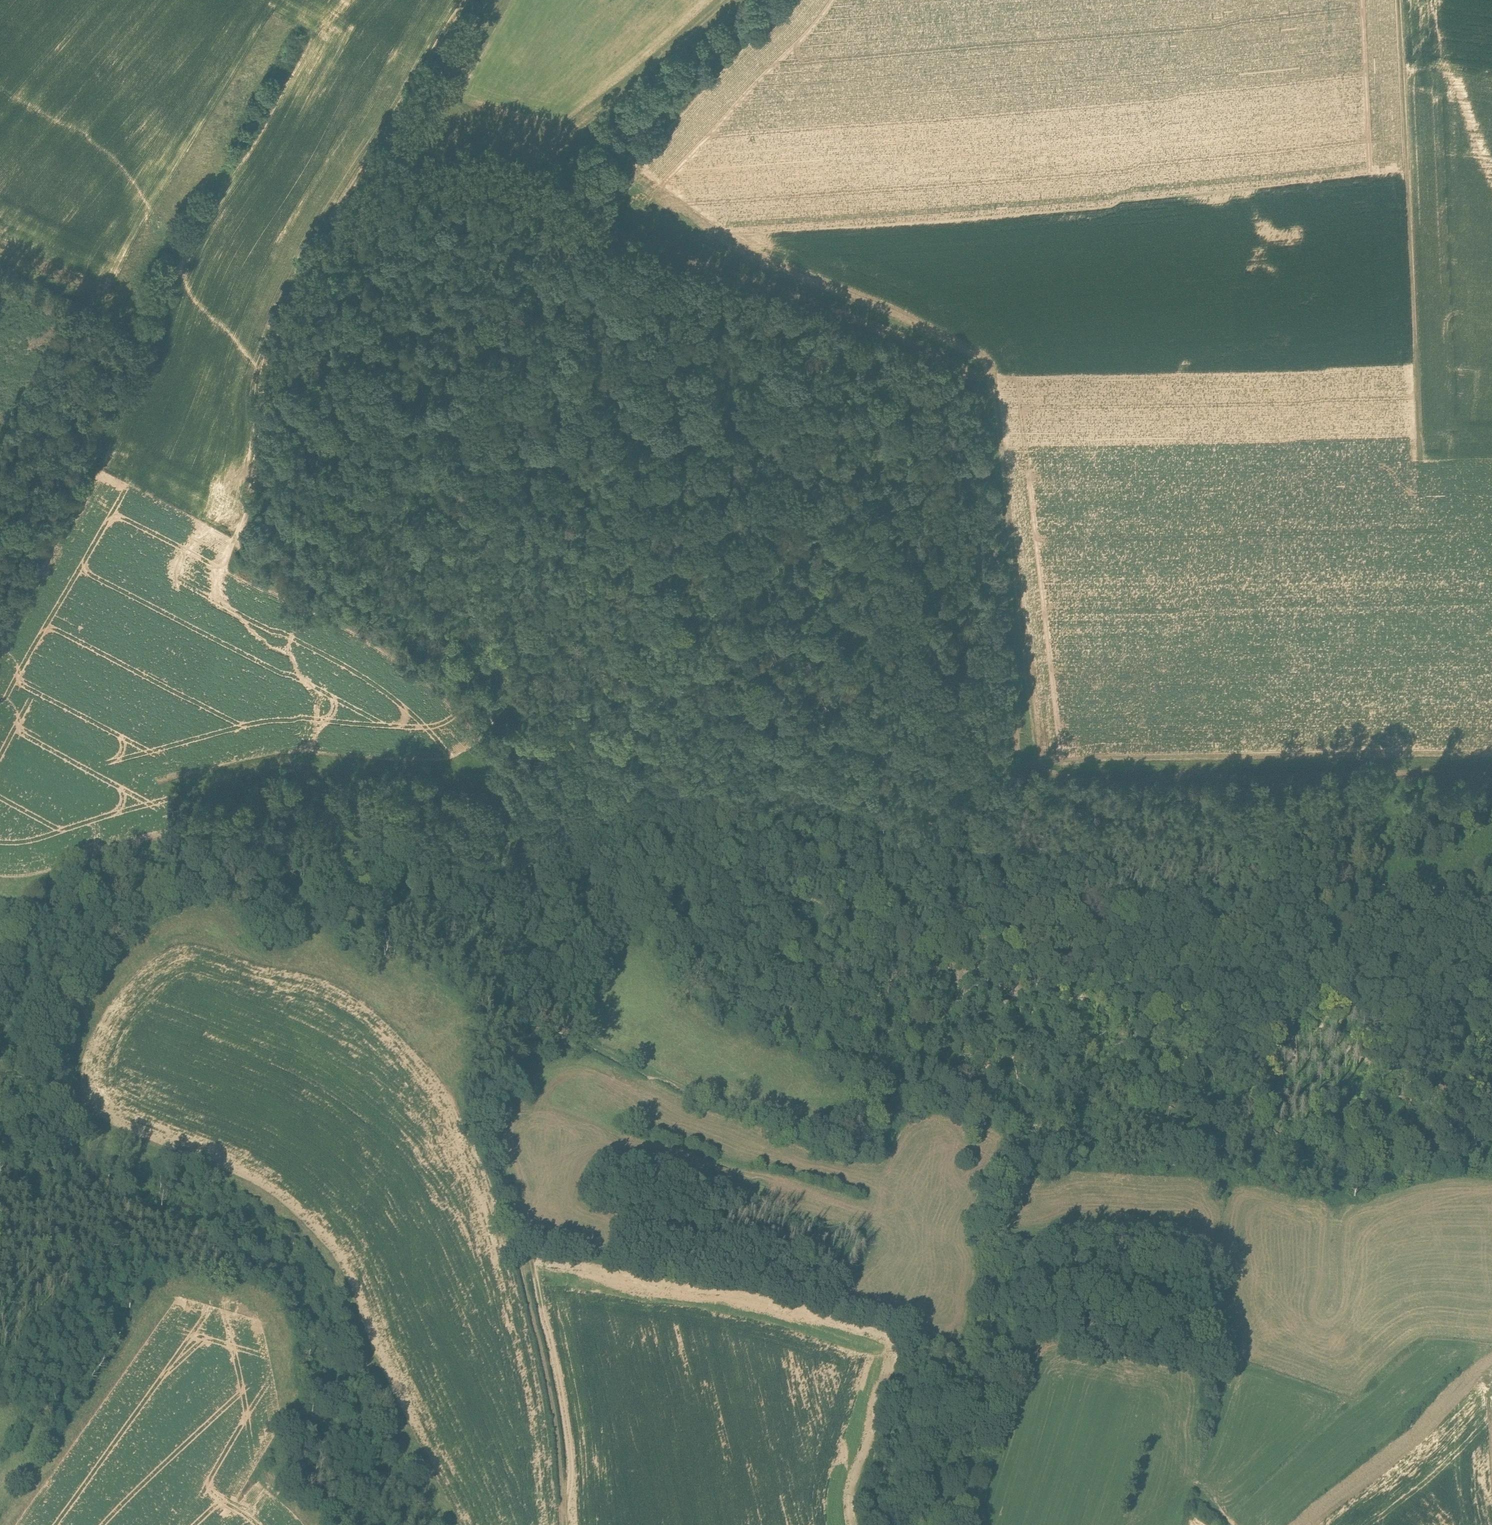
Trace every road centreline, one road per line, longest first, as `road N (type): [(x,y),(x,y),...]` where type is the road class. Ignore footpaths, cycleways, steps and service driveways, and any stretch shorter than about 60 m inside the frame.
road 1 (track): [(518,783),(534,765),(635,805),(911,892),(1125,904),(1367,886),(1381,870),(1387,788),(1491,786)]
road 2 (track): [(472,0),(331,221),(265,373),(259,484),(240,564)]
road 3 (track): [(1399,0),(1417,391)]
road 4 (track): [(564,1524),(557,1429),(516,1236)]

